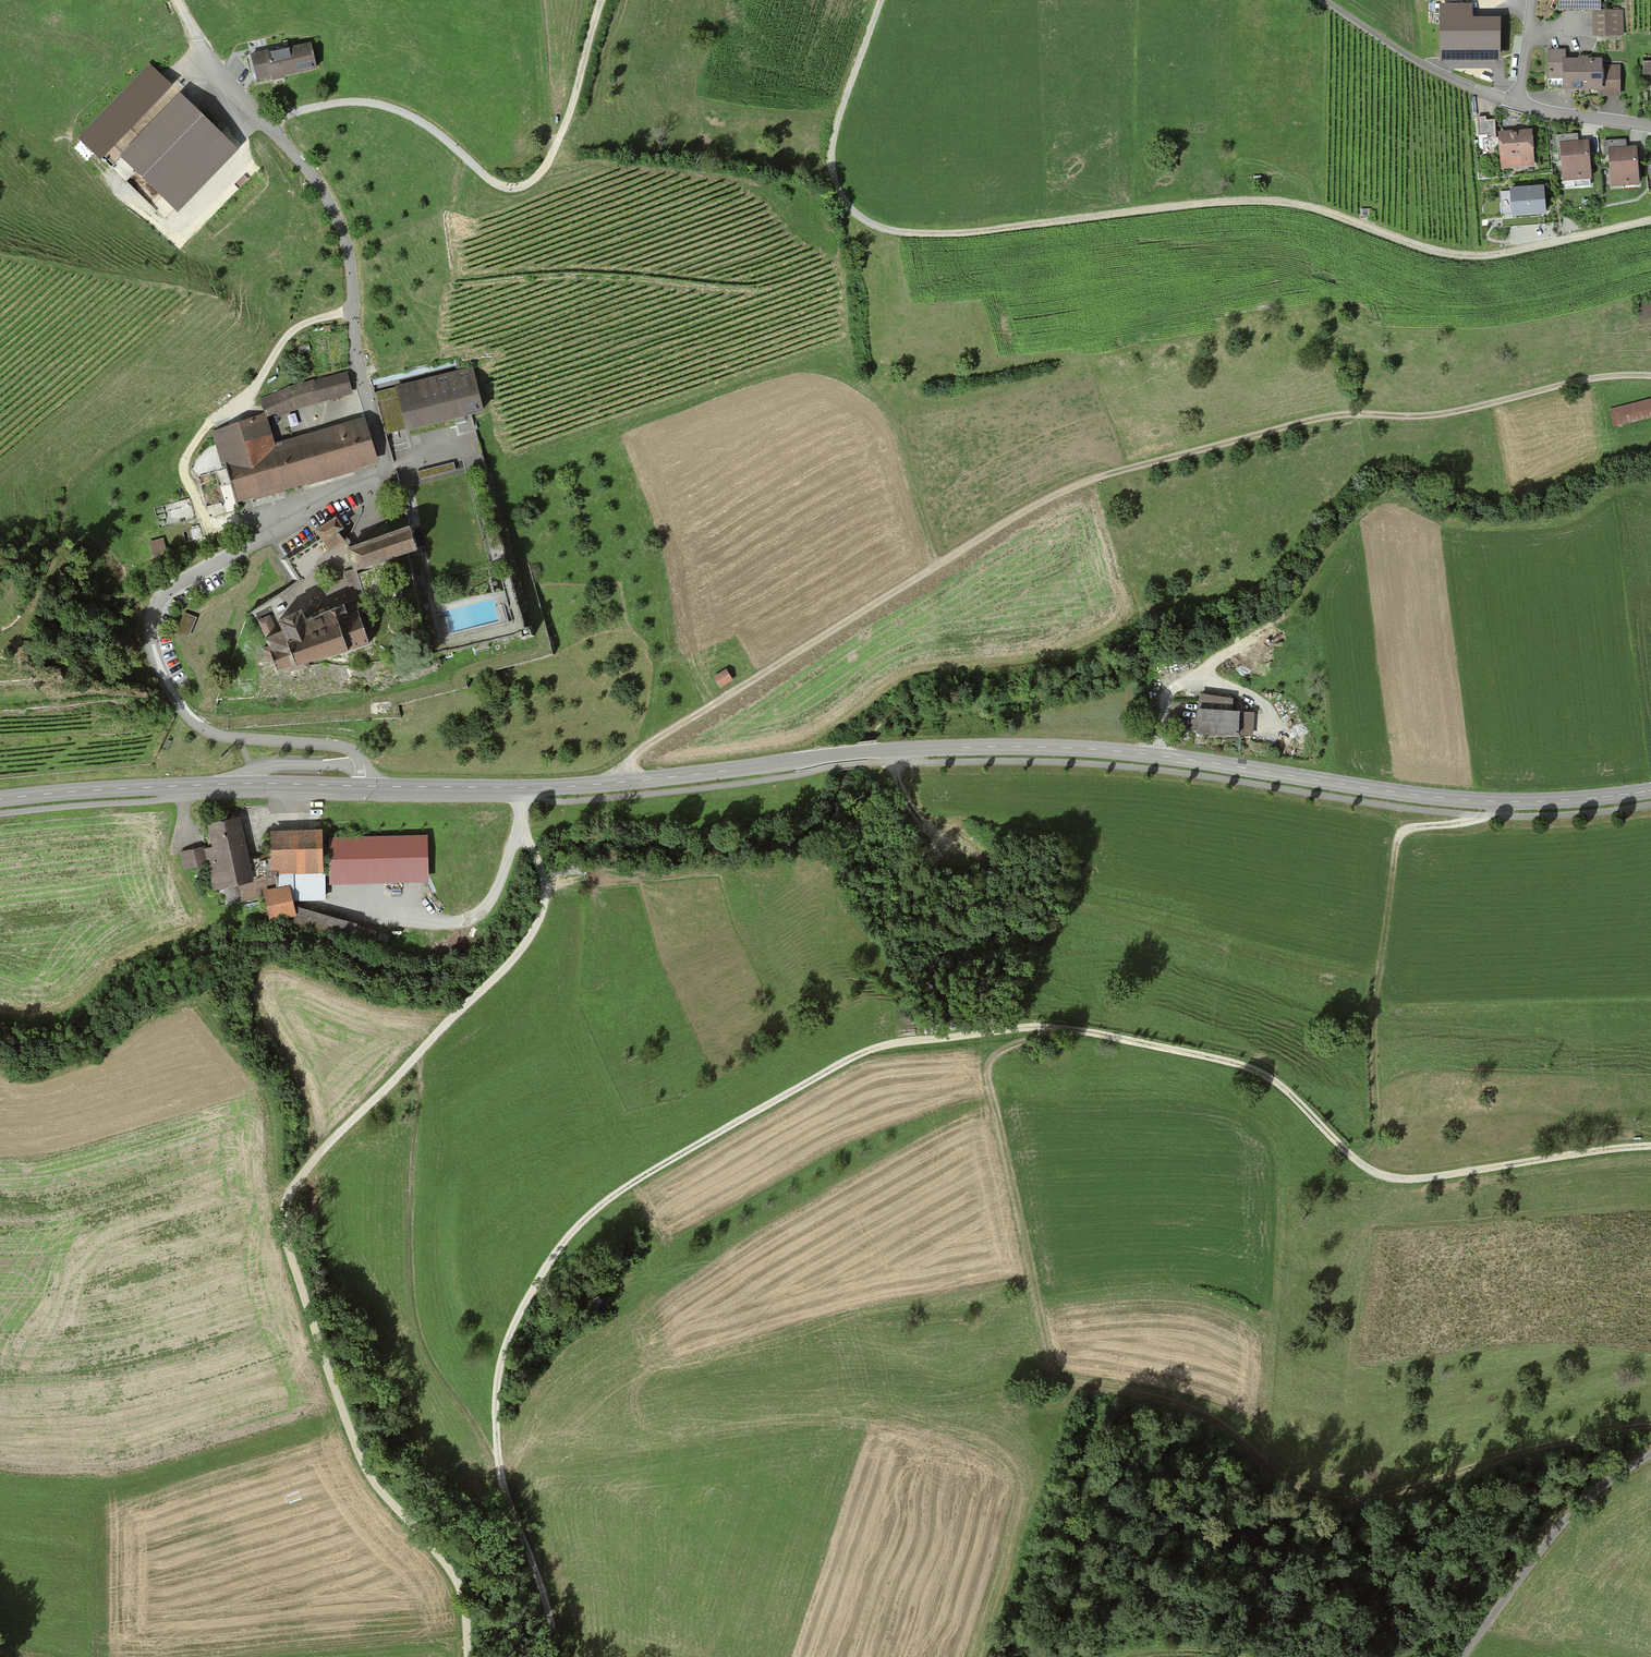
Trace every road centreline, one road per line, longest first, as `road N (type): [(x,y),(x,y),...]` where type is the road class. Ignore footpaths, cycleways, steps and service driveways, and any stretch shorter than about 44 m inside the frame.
road 1 (track): [(504,1491),(495,1416),(504,1349),(546,1266),(579,1226),(624,1189),(885,1046),(1045,1026),(1244,1066),(1270,1079),(1353,1158),(1385,1177),(1428,1179),(1650,1145)]
road 2 (tertiary): [(368,786),(586,785),(840,754),(990,747),(1097,748),(1460,799),(1650,790)]
road 3 (track): [(631,781),(628,762),(648,742),(1070,487),(1335,415),(1452,414),(1588,379),(1650,377)]
road 4 (residential): [(213,60),(316,184),(340,230),(350,260),(354,361),(384,467),(165,594),(149,613),(149,643),(188,722),(211,734),(349,749),(368,786)]
road 5 (track): [(881,0),(837,173),(857,214),(883,231),(978,234),(1263,202),(1472,256),(1650,219)]
road 6 (track): [(520,788),(544,895),(526,940),(320,1152),(289,1193),(286,1217),(287,1242),(363,1461),(376,1492),(459,1579),(471,1656)]
road 7 (track): [(1650,1426),(1589,1431),(1398,1494),(1352,1500),(1311,1493),(1203,1415),(1072,1382),(1046,1355)]
road 8 (track): [(1155,755),(1174,688),(1296,602),(1337,537),(1367,507),(1400,501),(1490,526),(1564,518),(1624,483),(1650,487)]
road 9 (track): [(525,462),(769,373),(830,371),(885,410),(934,565)]
road 10 (track): [(599,0),(557,142),(537,176),(520,188),(500,187),(428,128),(367,103),(300,110),(265,124)]
road 11 (track): [(1353,1158),(1373,1132),(1376,986),(1395,842),(1407,831),(1461,823),(1506,802)]
road 12 (track): [(417,1053),(411,1300),(430,1358),(498,1463)]
road 13 (track): [(1046,1355),(989,1066),(1005,1049),(1061,1028)]
road 14 (tertiary): [(0,798),(229,784),(368,786)]
road 15 (track): [(351,312),(293,330),(244,400),(211,423),(184,458),(182,472),(207,519),(271,530)]
road 16 (track): [(1267,1395),(1288,1185),(1373,1172)]
road 17 (track): [(1462,1656),(1567,1515),(1650,1454)]
road 18 (track): [(520,799),(517,835),(479,916),(455,923),(336,901)]
road 19 (track): [(1398,1656),(1453,1624),(1561,1522)]
road 20 (track): [(504,1491),(557,1656)]
road 21 (track): [(536,0),(557,142)]
road 22 (residential): [(1650,125),(1515,103)]
road 23 (track): [(1112,1656),(1166,1648),(1243,1656)]
road 24 (track): [(928,1401),(998,1389),(1033,1373),(1046,1355)]

